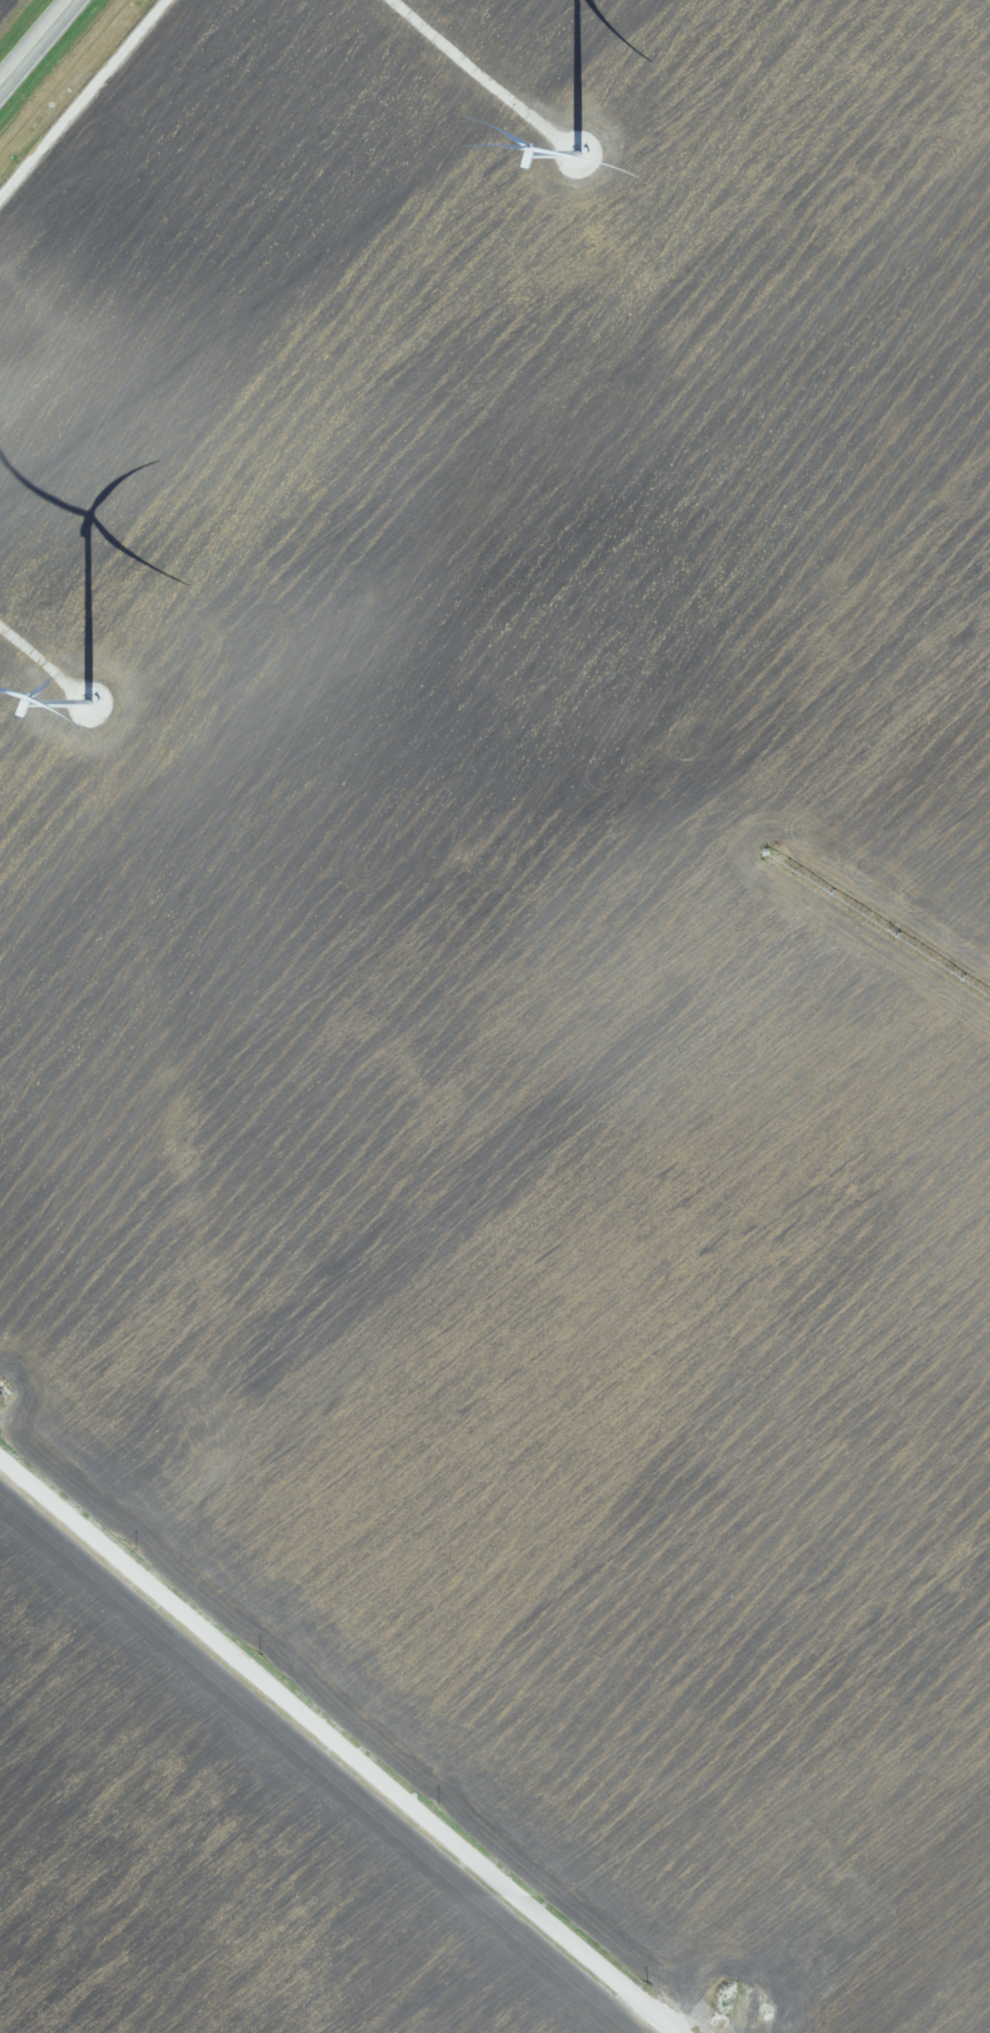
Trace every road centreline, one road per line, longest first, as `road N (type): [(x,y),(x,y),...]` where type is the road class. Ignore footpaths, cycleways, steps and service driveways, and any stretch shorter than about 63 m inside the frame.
road 1 (residential): [(639,2032),(0,1483)]
road 2 (primary): [(0,96),(79,0)]

